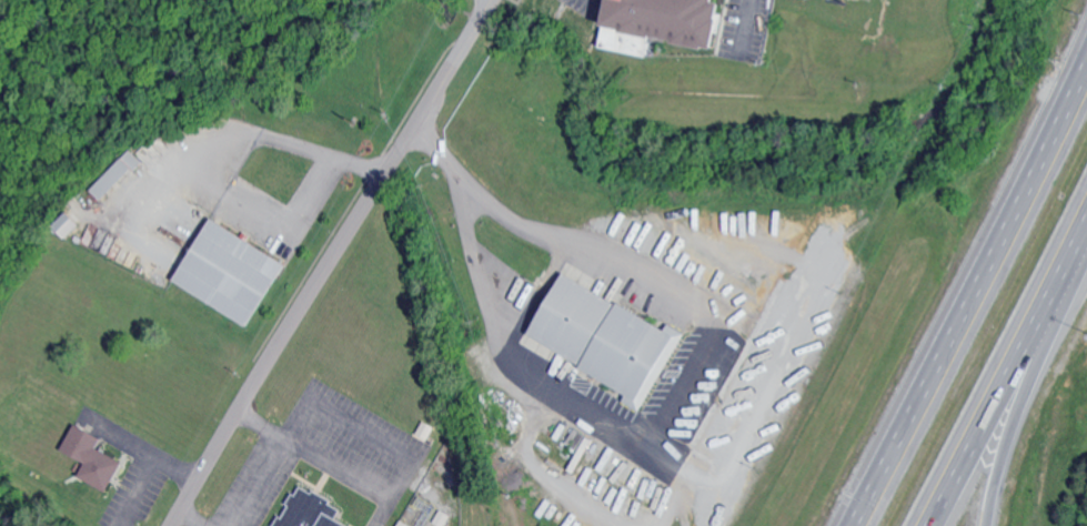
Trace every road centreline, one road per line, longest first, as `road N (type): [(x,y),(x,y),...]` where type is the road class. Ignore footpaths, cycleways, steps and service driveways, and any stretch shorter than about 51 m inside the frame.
road 1 (residential): [(178,525),(497,0)]
road 2 (motorway): [(1086,58),(851,525)]
road 3 (motorway): [(929,525),(1086,220)]
road 4 (motorway): [(985,525),(1005,448),(1086,225)]

